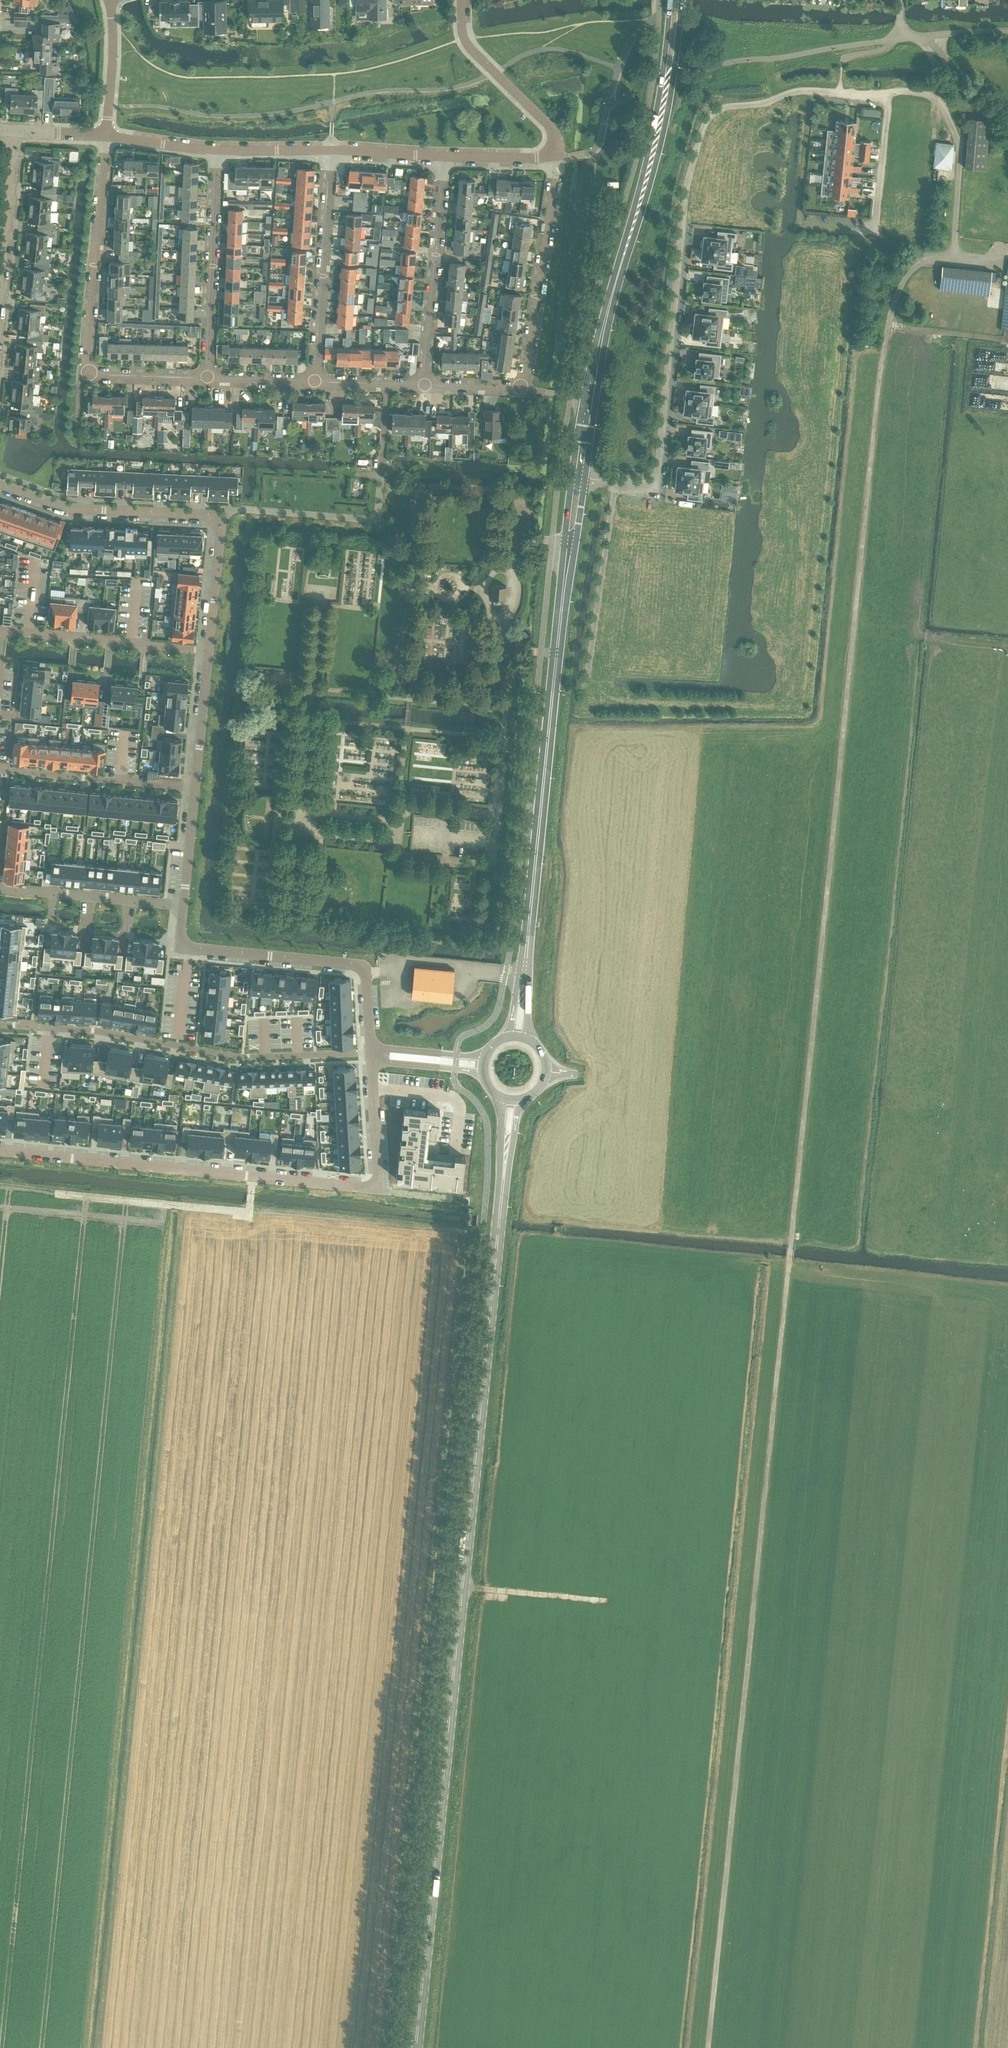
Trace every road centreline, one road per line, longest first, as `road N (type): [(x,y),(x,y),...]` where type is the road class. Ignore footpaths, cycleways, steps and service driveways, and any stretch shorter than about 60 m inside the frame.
road 1 (track): [(709,2047),(884,349),(908,276),(923,261),(953,259)]
road 2 (primary): [(415,2047),(504,1164)]
road 3 (residential): [(578,478),(644,487),(658,473),(685,193),(708,121),(717,111),(801,91),(888,93)]
road 4 (residential): [(0,1151),(379,1189),(371,1053)]
road 5 (primary): [(522,988),(569,544)]
road 6 (primary): [(664,98),(603,325),(578,478)]
road 7 (residential): [(0,1025),(99,1031),(241,1058),(371,1053)]
road 8 (residential): [(0,485),(70,509),(217,521),(209,650)]
road 9 (residential): [(424,385),(523,389),(553,156)]
road 10 (residential): [(371,1053),(360,967),(188,948)]
road 11 (residential): [(107,135),(86,375)]
road 12 (residential): [(331,151),(317,382)]
road 13 (track): [(252,1176),(249,1213),(57,1194)]
road 14 (residential): [(445,157),(424,385)]
road 15 (residential): [(207,378),(217,150)]
road 16 (residential): [(1,637),(2,629),(209,650)]
road 17 (residential): [(888,93),(877,229),(802,224)]
road 18 (track): [(615,483),(587,676)]
road 19 (residential): [(553,156),(546,124),(464,40),(461,0)]
road 20 (residential): [(184,906),(0,888)]
road 21 (track): [(462,1587),(606,1600)]
road 22 (residential): [(209,650),(195,789)]
road 23 (residential): [(107,135),(109,0)]
road 24 (residential): [(12,131),(0,263)]
road 25 (residential): [(86,375),(207,378)]

